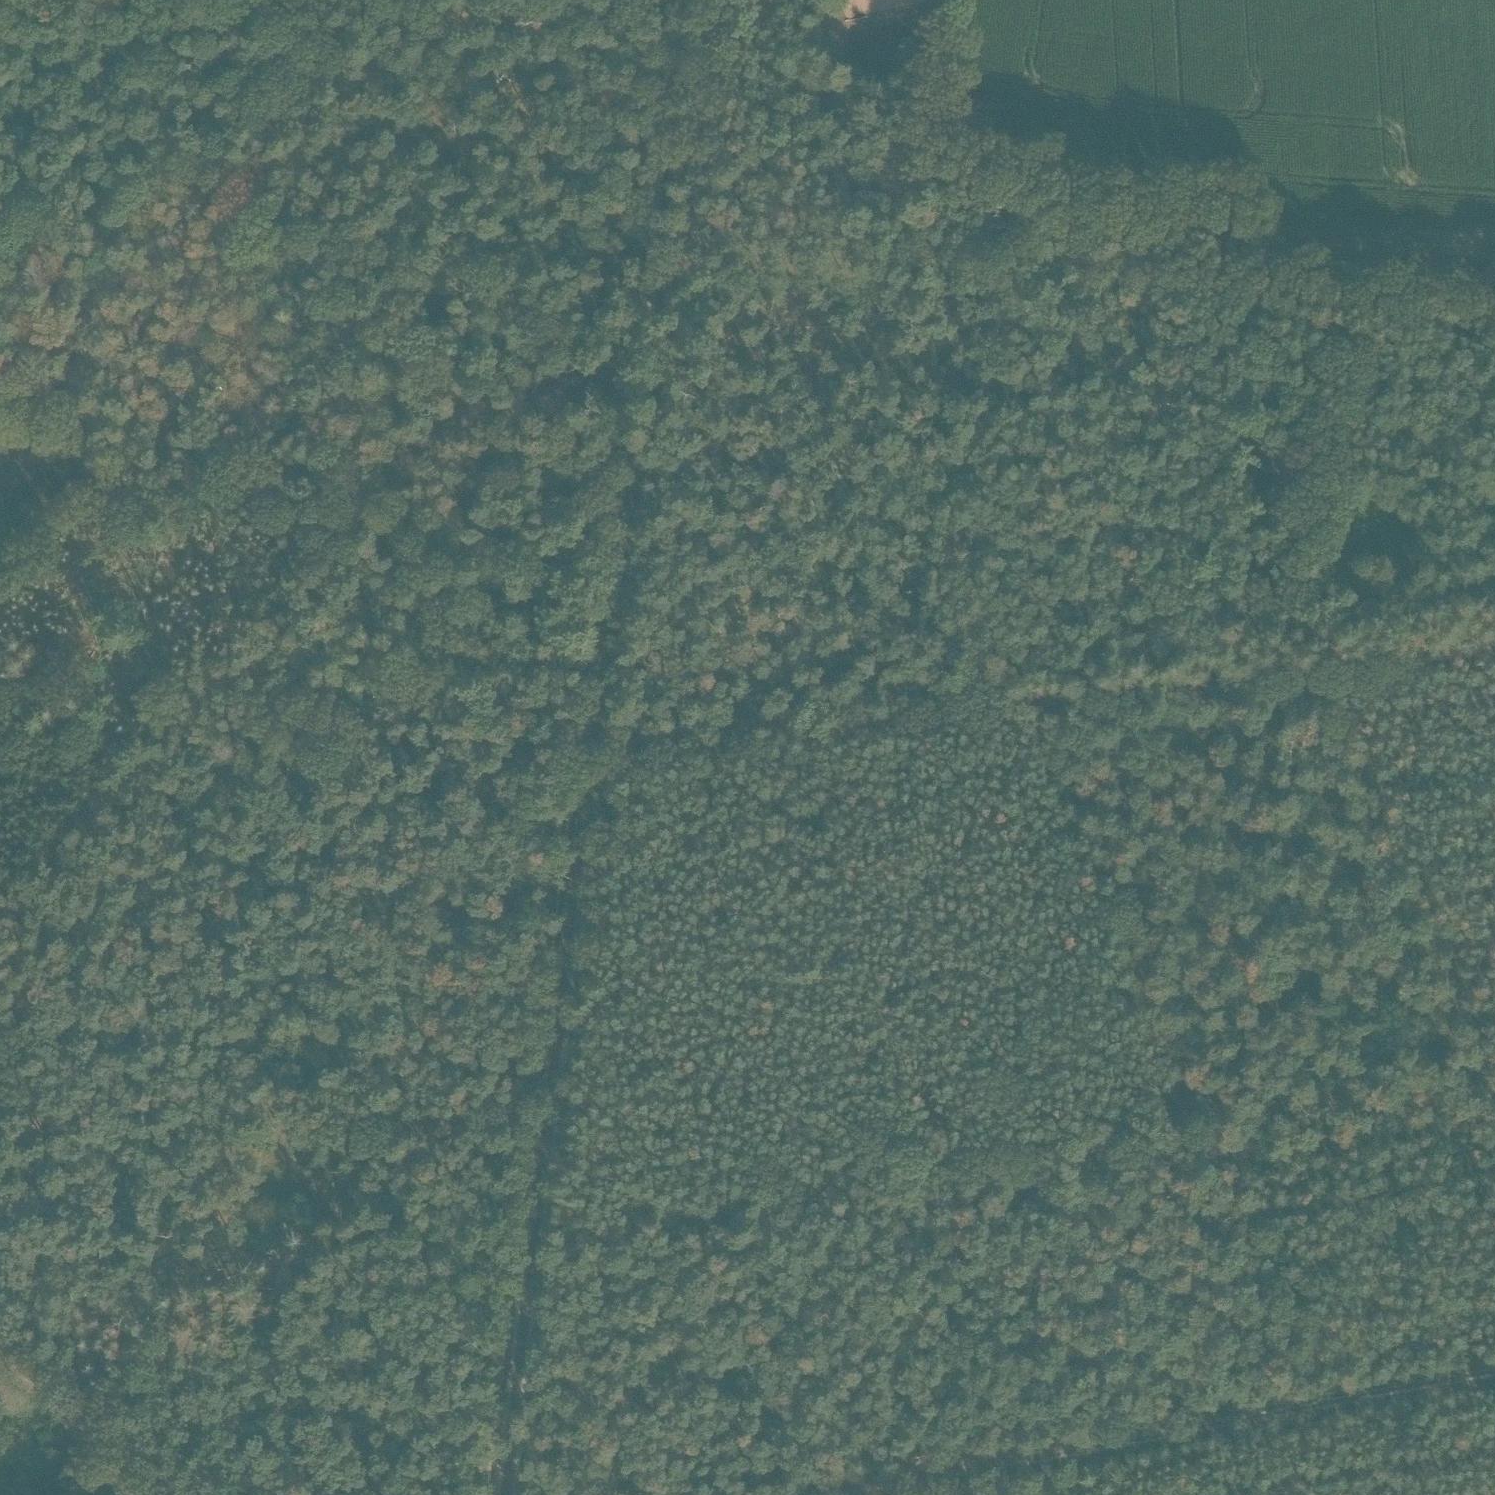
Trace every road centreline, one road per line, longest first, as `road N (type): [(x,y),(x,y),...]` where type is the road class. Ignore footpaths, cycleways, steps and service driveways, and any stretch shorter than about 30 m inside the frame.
road 1 (track): [(686,229),(589,764),(505,1494)]
road 2 (track): [(686,229),(1494,295)]
road 3 (track): [(829,1494),(1494,1373)]
road 4 (track): [(717,0),(695,107),(686,229)]
road 5 (track): [(0,1356),(143,1494)]

